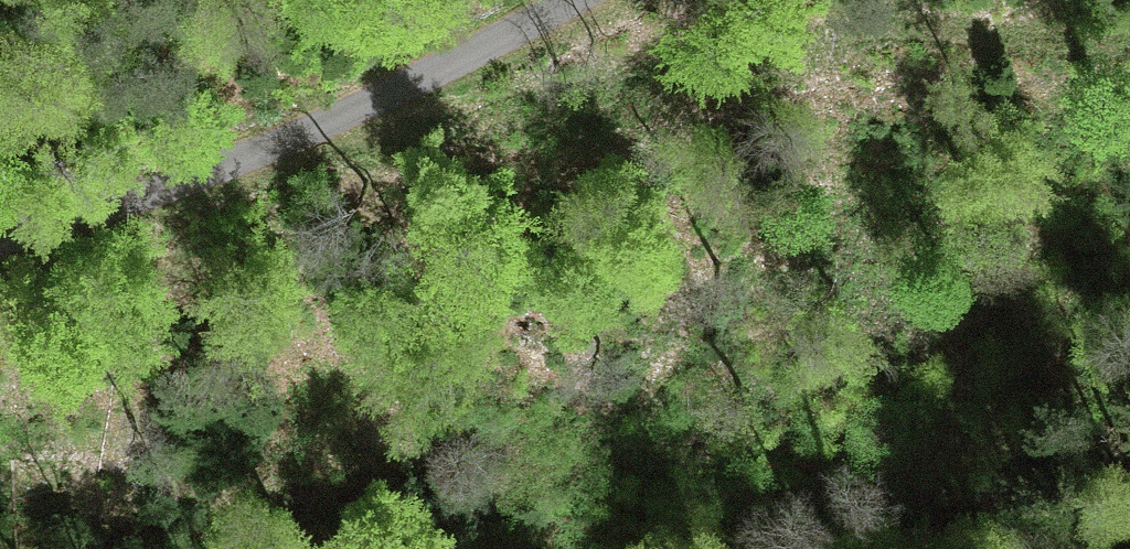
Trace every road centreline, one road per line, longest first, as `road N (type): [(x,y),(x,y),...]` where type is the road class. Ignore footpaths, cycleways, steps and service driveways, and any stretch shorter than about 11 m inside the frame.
road 1 (track): [(332,125),(479,120),(809,37),(920,33),(1129,50)]
road 2 (track): [(540,548),(803,469),(1129,275)]
road 3 (unclassified): [(0,238),(332,125),(587,0)]

